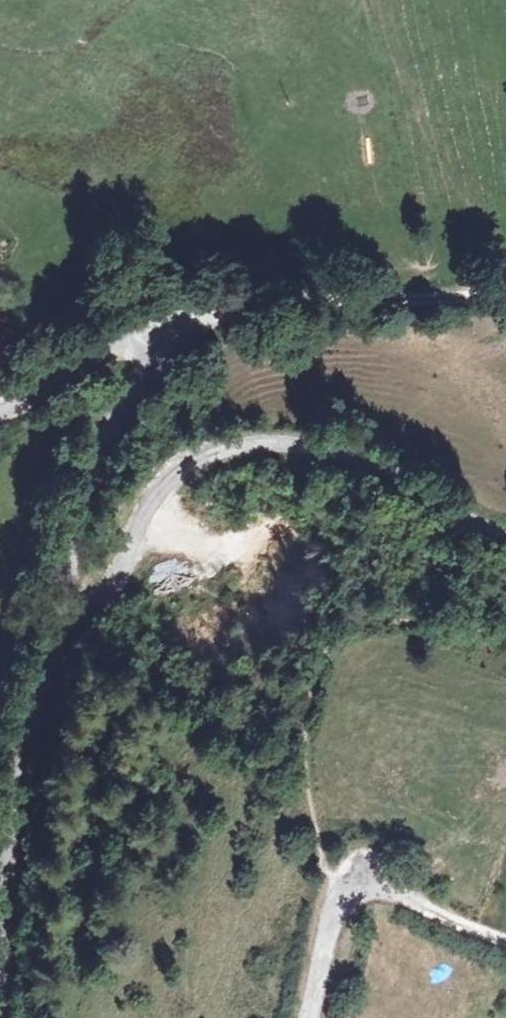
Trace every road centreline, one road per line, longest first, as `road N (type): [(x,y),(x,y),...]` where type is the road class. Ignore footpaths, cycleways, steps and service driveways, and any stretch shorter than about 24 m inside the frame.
road 1 (unclassified): [(0,908),(4,860),(82,597),(111,432),(152,367),(135,341),(112,347),(71,368),(19,414),(0,415)]
road 2 (unclassified): [(308,1017),(343,886)]

